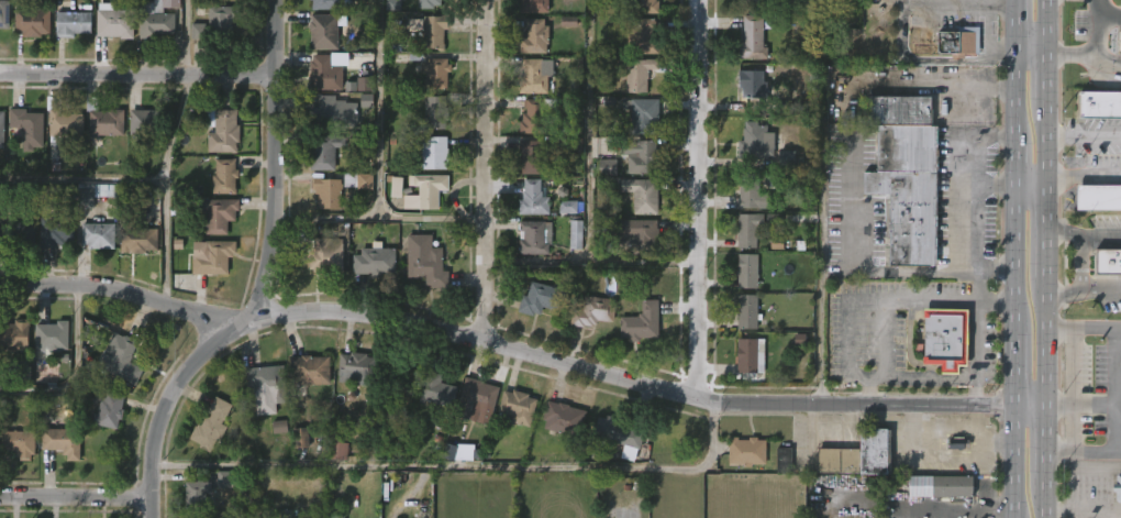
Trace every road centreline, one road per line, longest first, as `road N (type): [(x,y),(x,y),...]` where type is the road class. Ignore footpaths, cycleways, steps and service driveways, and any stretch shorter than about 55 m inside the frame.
road 1 (residential): [(0,283),(115,287),(252,320),(329,310),(389,316),(701,399),(1045,404)]
road 2 (residential): [(153,517),(159,432),(171,393),(200,354),(252,320),(269,246),(277,0)]
road 3 (primary): [(1014,0),(1014,517)]
road 4 (residential): [(701,399),(700,0)]
road 5 (residential): [(485,340),(487,0)]
road 6 (residential): [(0,73),(277,74)]
road 7 (residential): [(0,498),(154,497)]
road 8 (primary): [(1045,404),(1045,277)]

